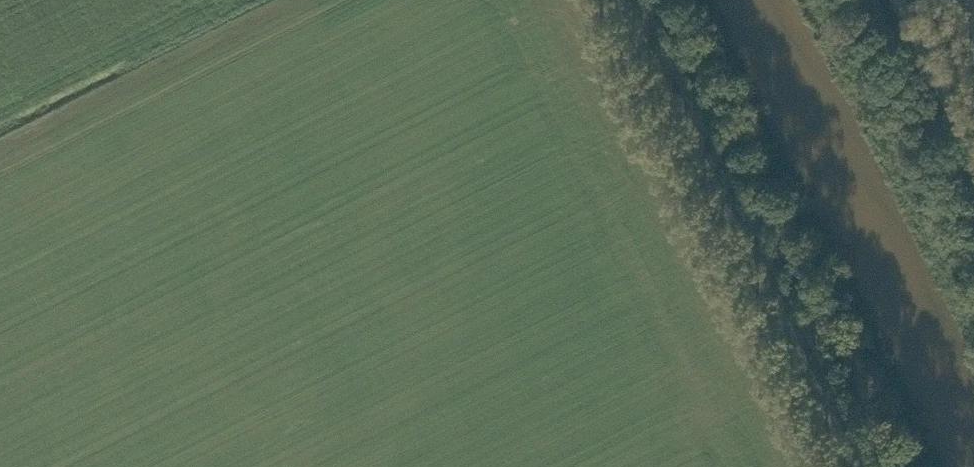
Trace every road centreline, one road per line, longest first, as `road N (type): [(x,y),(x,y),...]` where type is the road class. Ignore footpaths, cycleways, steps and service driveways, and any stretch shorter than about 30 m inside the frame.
road 1 (unclassified): [(853,466),(617,0)]
road 2 (unclassified): [(973,154),(896,0)]

